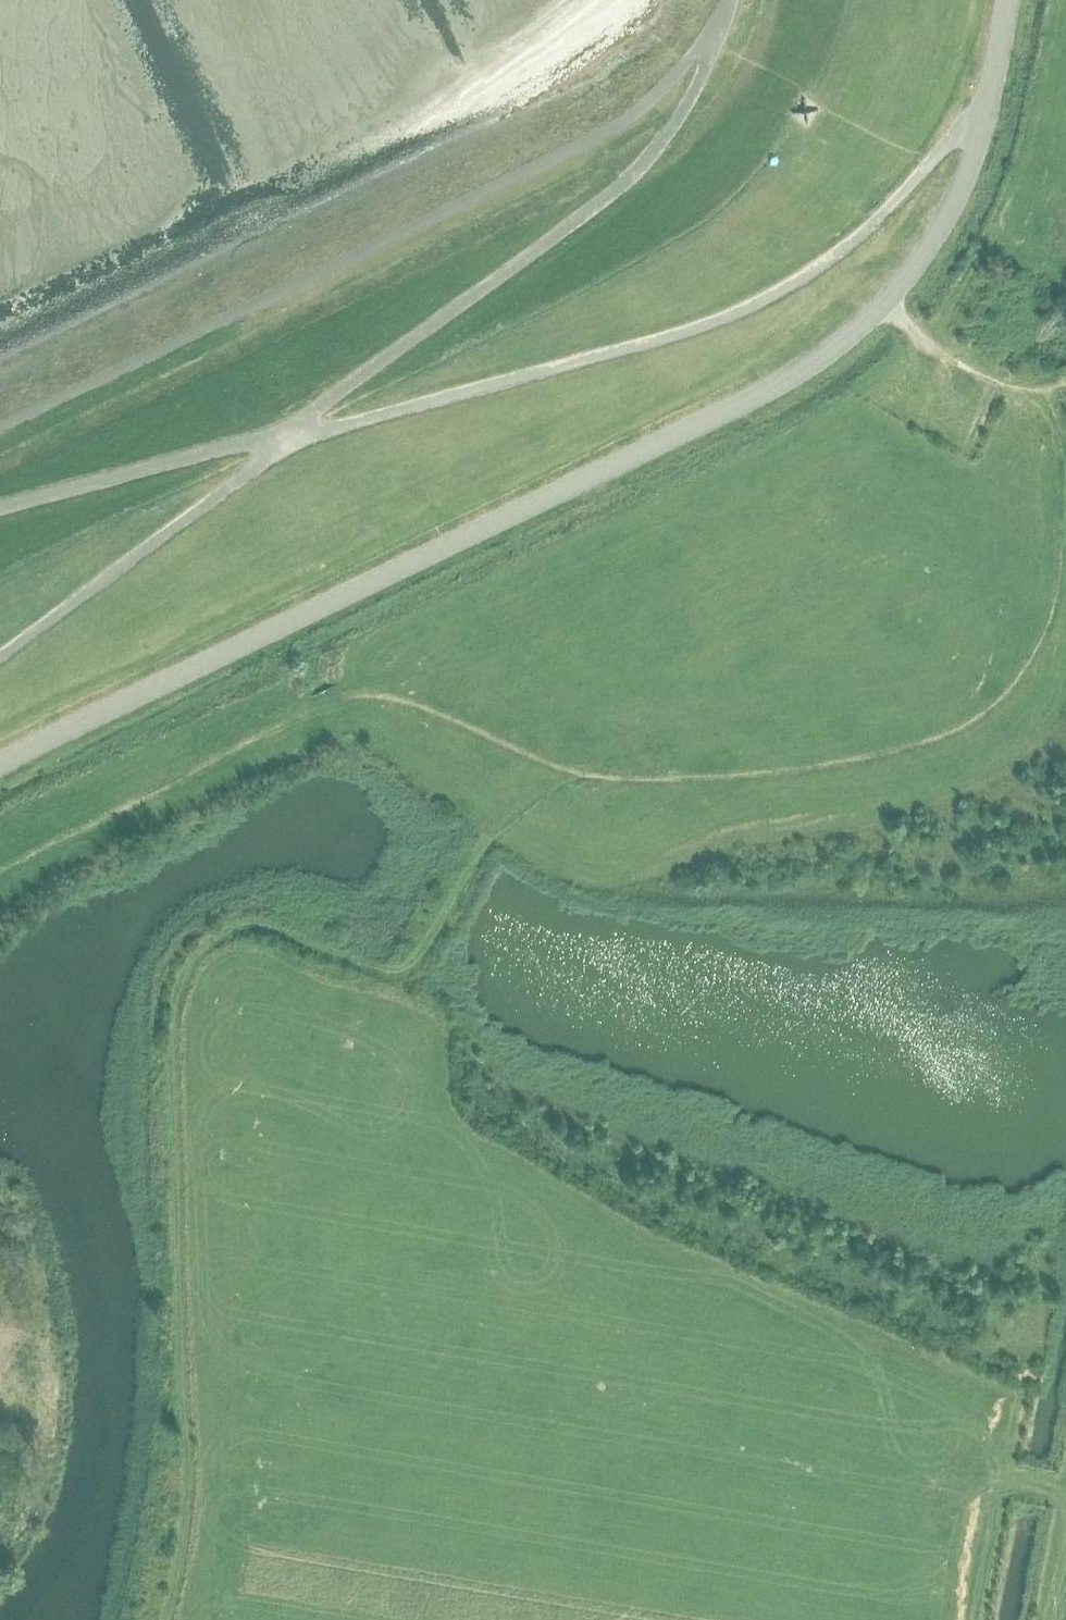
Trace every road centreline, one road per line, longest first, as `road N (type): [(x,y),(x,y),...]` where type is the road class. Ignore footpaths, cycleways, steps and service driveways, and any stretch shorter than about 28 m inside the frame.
road 1 (tertiary): [(0,763),(744,404),(839,343),(886,302),(957,197),(986,105),(1006,0)]

